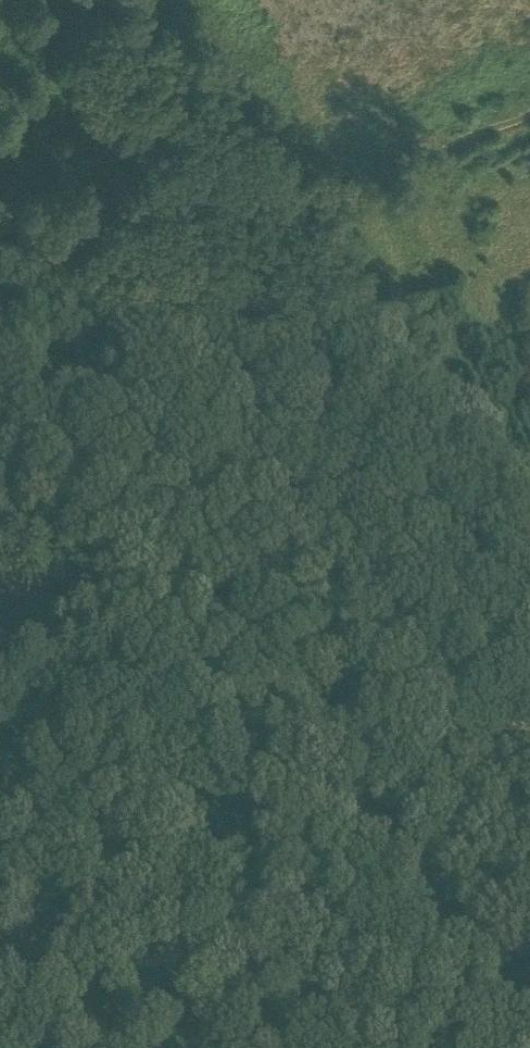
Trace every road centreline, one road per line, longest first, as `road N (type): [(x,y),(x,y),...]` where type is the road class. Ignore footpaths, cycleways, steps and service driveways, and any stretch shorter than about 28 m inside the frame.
road 1 (track): [(0,689),(529,726)]
road 2 (track): [(529,120),(338,211)]

